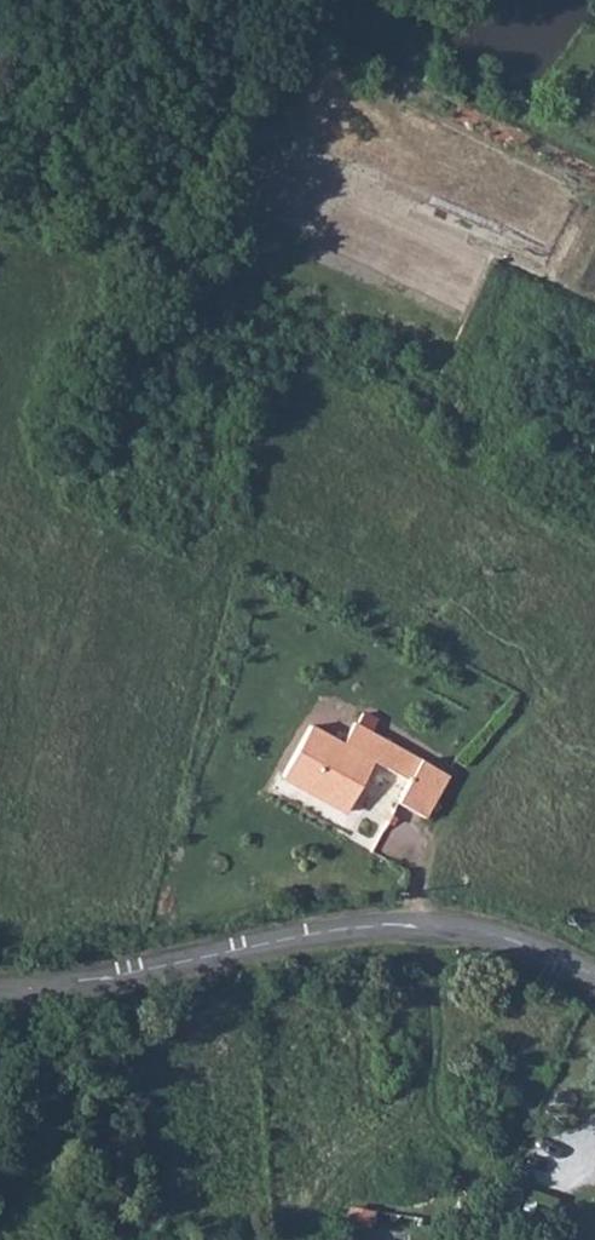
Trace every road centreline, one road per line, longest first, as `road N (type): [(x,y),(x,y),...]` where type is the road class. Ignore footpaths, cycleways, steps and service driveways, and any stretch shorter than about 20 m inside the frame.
road 1 (unclassified): [(0,992),(39,994),(359,927),(433,923),(496,933),(594,979)]

